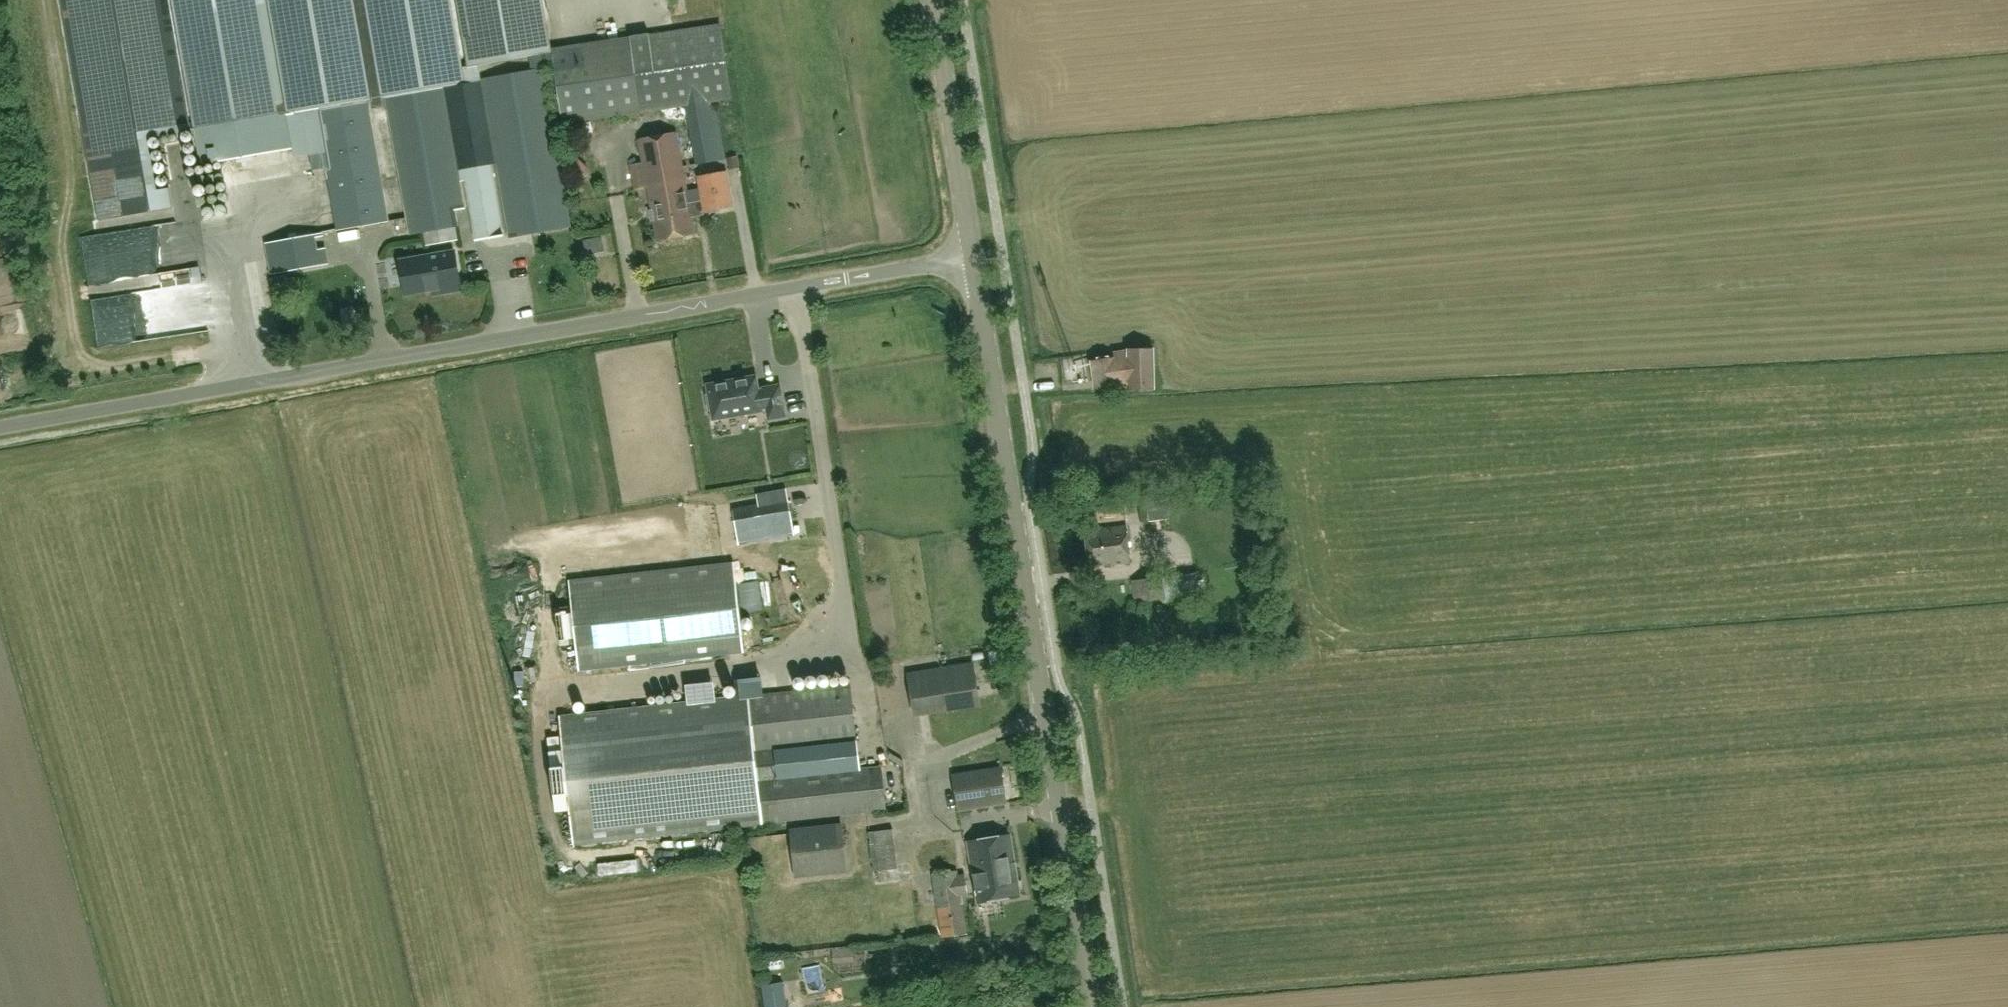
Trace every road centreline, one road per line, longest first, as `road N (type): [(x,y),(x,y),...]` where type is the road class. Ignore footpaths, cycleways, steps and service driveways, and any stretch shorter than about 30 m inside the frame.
road 1 (unclassified): [(0,428),(975,258)]
road 2 (tertiary): [(1097,1006),(975,258)]
road 3 (tertiary): [(975,258),(934,0)]

